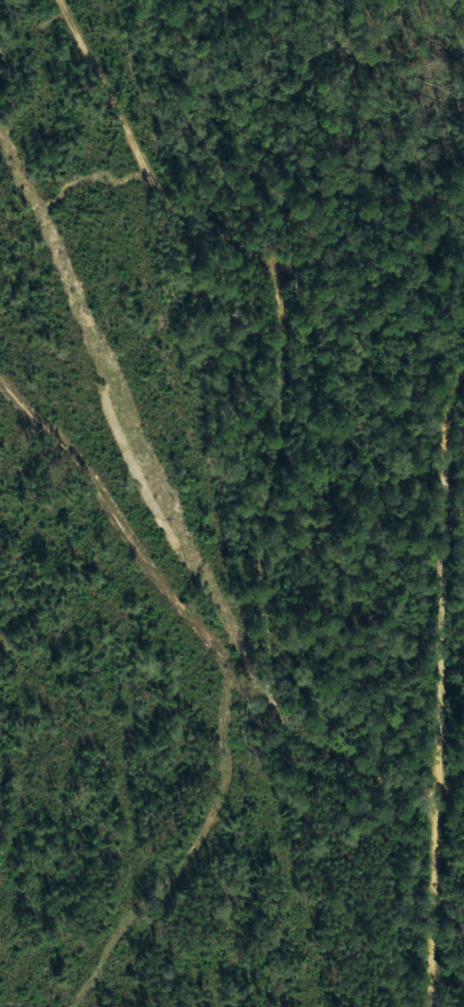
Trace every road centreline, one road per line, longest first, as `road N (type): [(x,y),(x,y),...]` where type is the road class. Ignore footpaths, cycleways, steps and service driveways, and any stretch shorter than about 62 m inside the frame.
road 1 (residential): [(440,778),(331,744),(307,719),(307,684),(292,674),(272,560),(282,341),(262,276),(139,172),(85,53),(51,0)]
road 2 (residential): [(440,778),(455,485),(463,447)]
road 3 (residential): [(429,1006),(440,778)]

